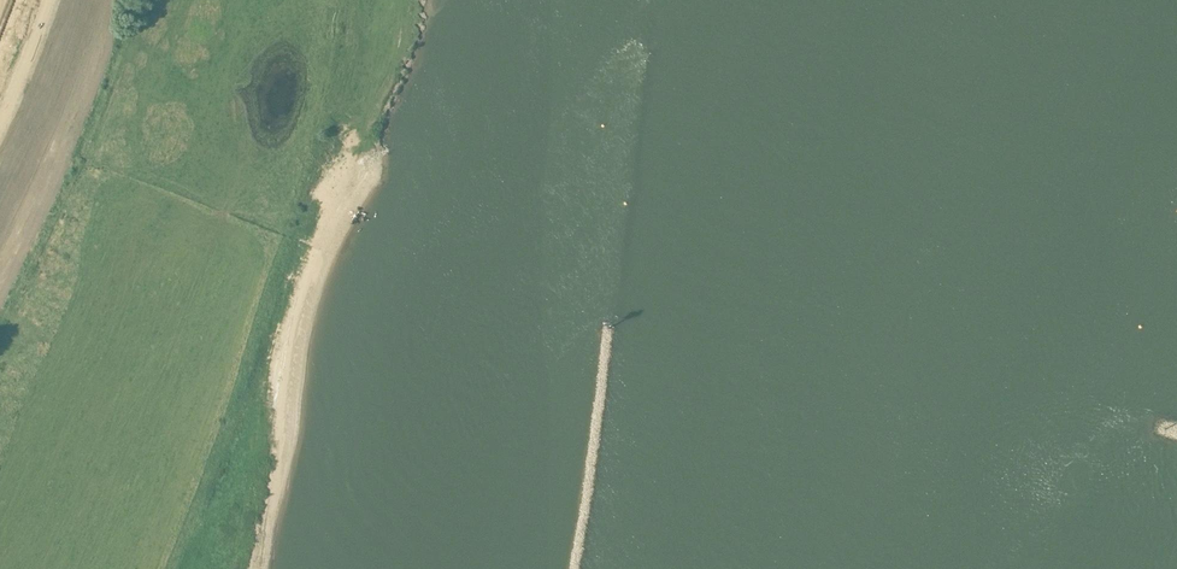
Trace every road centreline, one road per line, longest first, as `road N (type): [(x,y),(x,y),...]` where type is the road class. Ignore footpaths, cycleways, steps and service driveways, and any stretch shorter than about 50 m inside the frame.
road 1 (tertiary): [(0,139),(48,0)]

